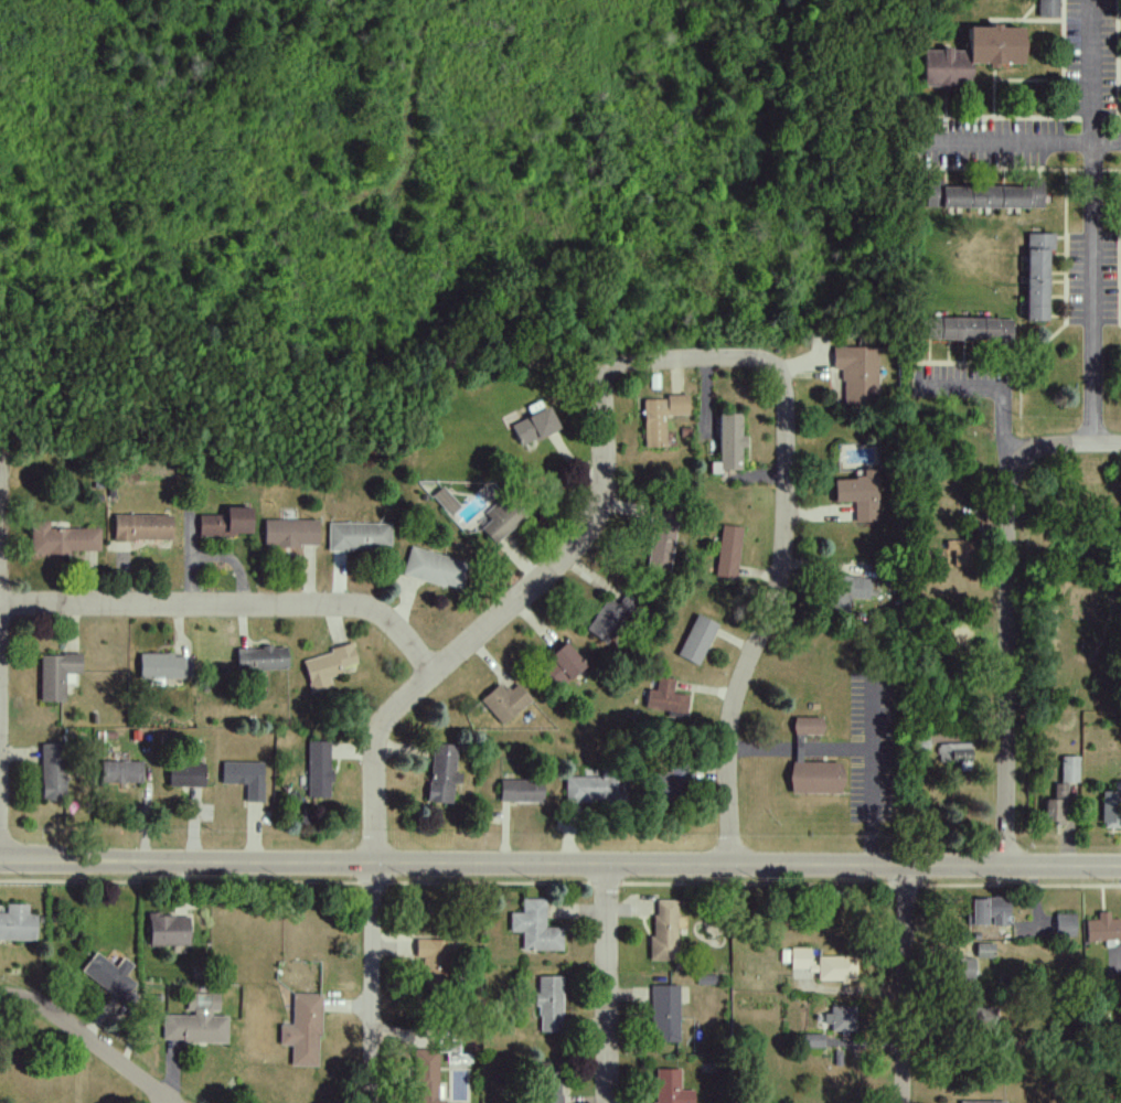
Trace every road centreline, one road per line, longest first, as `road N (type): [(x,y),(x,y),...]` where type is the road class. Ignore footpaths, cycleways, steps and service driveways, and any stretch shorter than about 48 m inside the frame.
road 1 (tertiary): [(1120,869),(0,864)]
road 2 (residential): [(371,1102),(381,736),(597,517),(608,370)]
road 3 (residential): [(772,371),(784,394),(786,561),(730,724),(732,866)]
road 4 (residential): [(1006,869),(1014,470),(1028,452),(1092,446)]
road 5 (residential): [(1,603),(349,606),(386,621),(435,677)]
road 6 (residential): [(0,733),(0,461)]
road 7 (residential): [(606,866),(607,1102)]
road 8 (residential): [(905,1102),(904,867)]
road 9 (residential): [(170,1102),(49,1013),(0,996)]
road 10 (residential): [(608,370),(629,362),(738,361),(772,371)]

